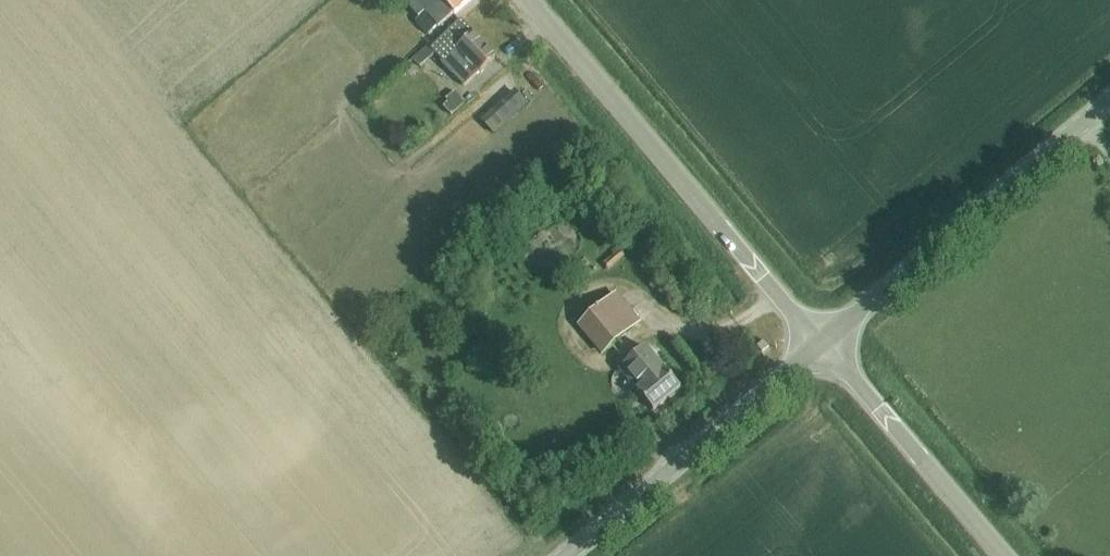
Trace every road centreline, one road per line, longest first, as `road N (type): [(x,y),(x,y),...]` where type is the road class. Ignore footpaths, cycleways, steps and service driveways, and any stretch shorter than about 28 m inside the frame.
road 1 (unclassified): [(823,344),(531,0)]
road 2 (unclassified): [(823,344),(1109,101)]
road 3 (unclassified): [(569,555),(823,344)]
road 4 (unclassified): [(1001,555),(823,344)]

